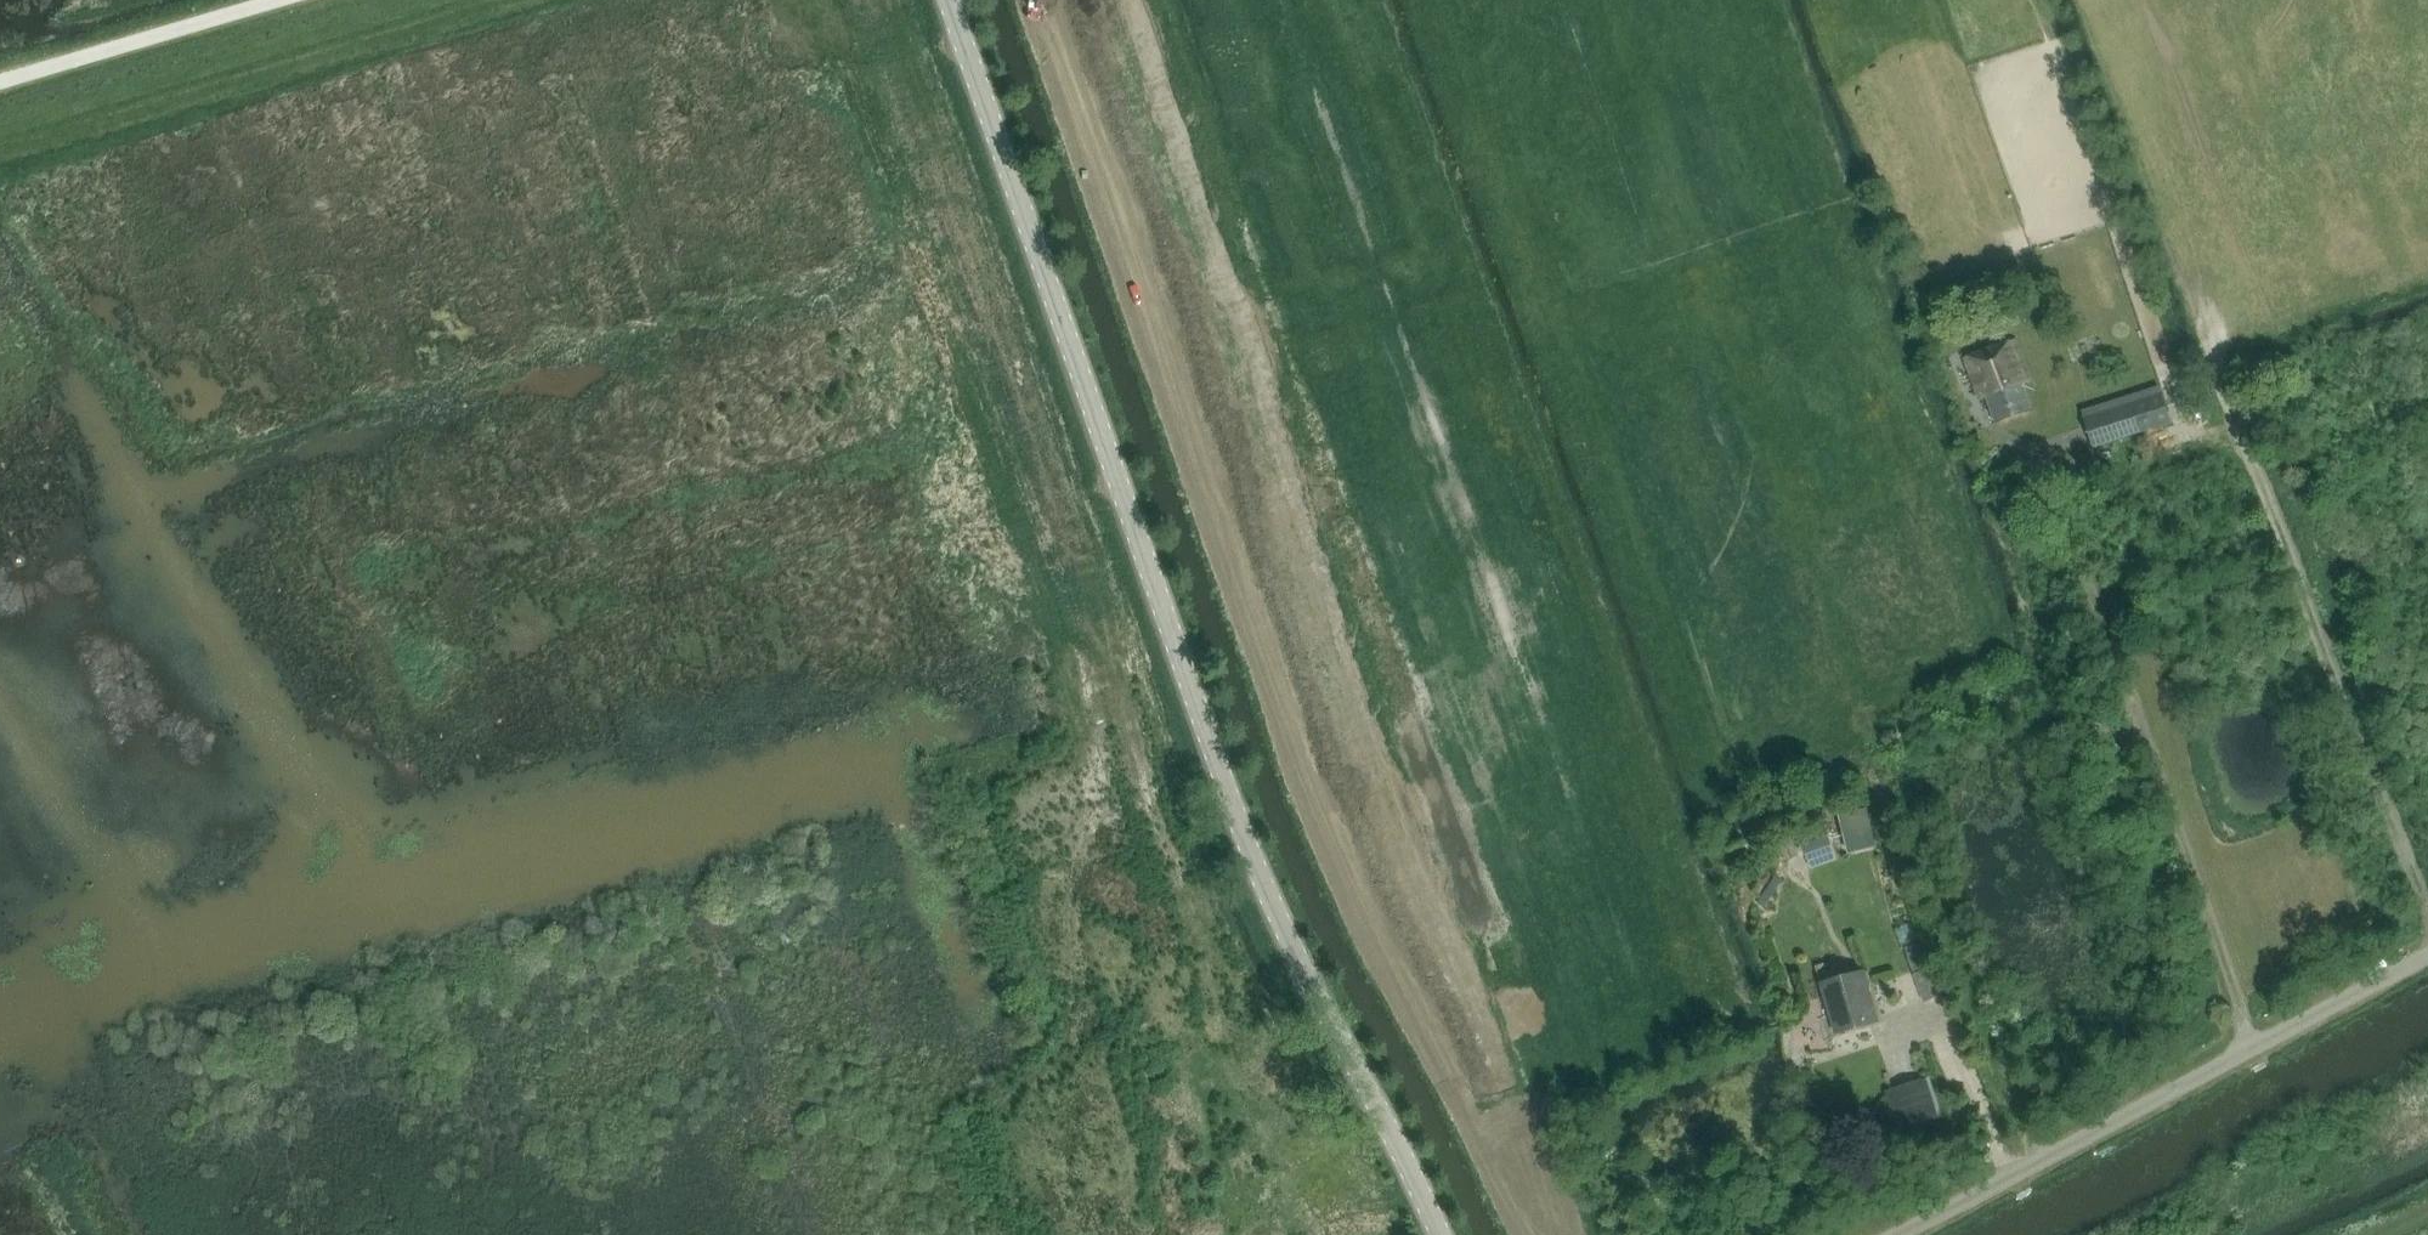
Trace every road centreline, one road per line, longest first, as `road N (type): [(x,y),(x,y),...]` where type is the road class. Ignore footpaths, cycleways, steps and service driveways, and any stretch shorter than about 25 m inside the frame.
road 1 (tertiary): [(1443,1234),(1243,840),(948,0)]
road 2 (unclassified): [(1869,1234),(2427,960)]
road 3 (unclassified): [(0,80),(269,0)]

